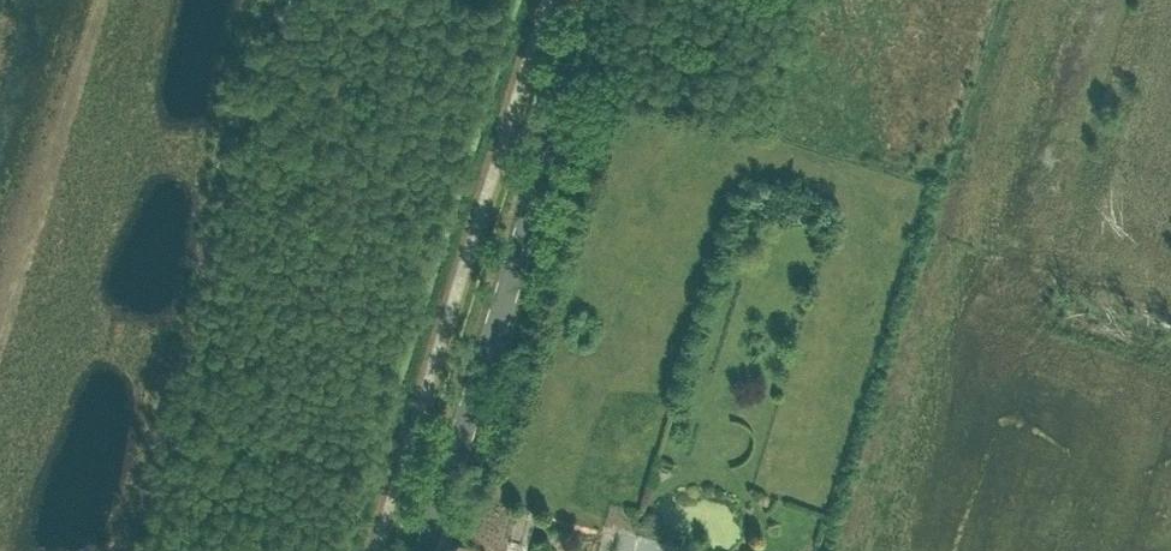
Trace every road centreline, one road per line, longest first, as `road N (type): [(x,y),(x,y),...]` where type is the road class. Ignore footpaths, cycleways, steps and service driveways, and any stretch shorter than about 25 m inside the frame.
road 1 (tertiary): [(426,550),(599,0)]

